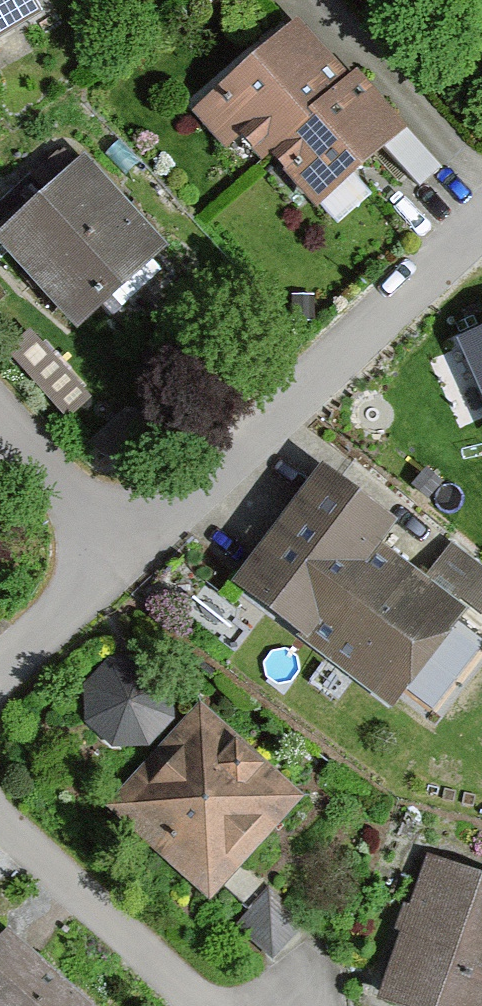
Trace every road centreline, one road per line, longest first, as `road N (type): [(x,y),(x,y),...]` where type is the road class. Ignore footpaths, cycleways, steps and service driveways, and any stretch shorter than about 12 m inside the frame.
road 1 (residential): [(131,550),(481,217)]
road 2 (residential): [(205,1005),(0,811)]
road 3 (residential): [(131,550),(0,407)]
road 4 (residential): [(0,670),(131,550)]

